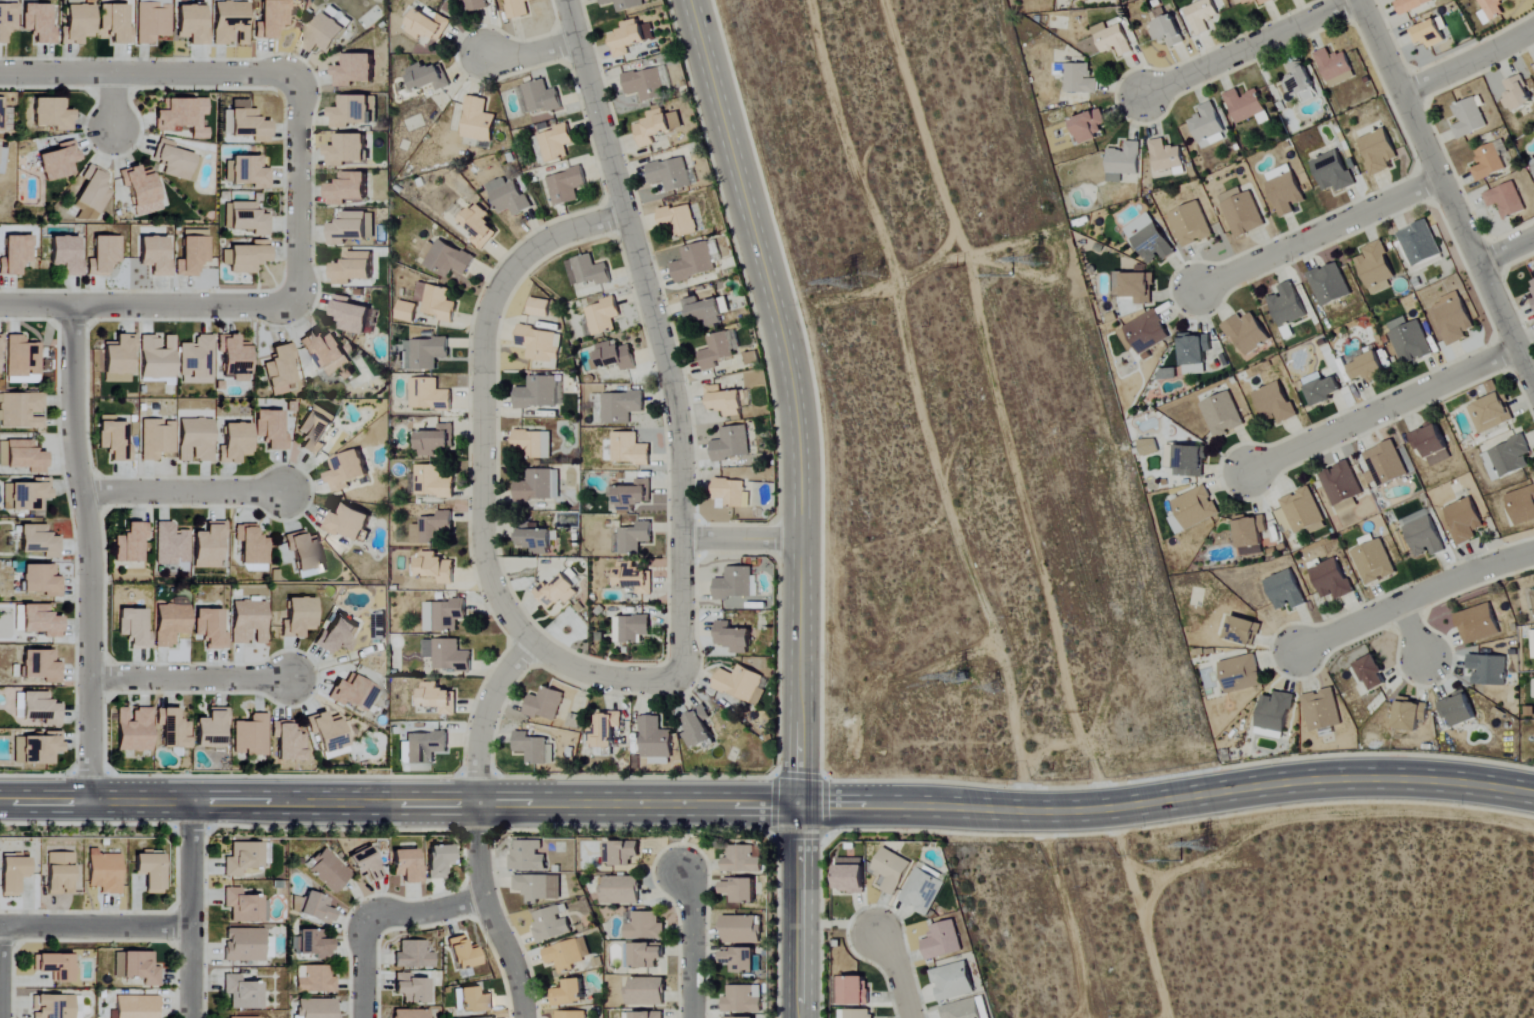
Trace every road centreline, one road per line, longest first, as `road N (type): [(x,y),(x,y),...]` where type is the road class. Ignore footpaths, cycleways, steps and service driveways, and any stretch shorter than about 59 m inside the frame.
road 1 (tertiary): [(0,798),(1025,811),(1106,809),(1338,779),(1416,778),(1533,793)]
road 2 (tertiary): [(802,1017),(799,427),(788,348),(692,0)]
road 3 (residential): [(680,676),(676,412),(566,0)]
road 4 (residential): [(680,676),(608,677),(563,664),(530,641),(504,608),(485,558),(481,347),(492,295),(538,246),(625,214)]
road 5 (residential): [(88,798),(89,558),(72,429),(73,304)]
road 6 (residential): [(1533,386),(1358,0)]
road 7 (residential): [(522,1017),(518,982),(479,871),(477,770),(486,712),(530,641)]
road 8 (residential): [(1518,348),(1246,472)]
road 9 (residential): [(0,70),(296,73)]
road 10 (residential): [(291,300),(0,304)]
road 11 (residential): [(1440,178),(1196,290)]
road 12 (residential): [(1533,555),(1294,652)]
road 13 (residential): [(1352,0),(1140,96)]
road 14 (residential): [(296,73),(291,300)]
road 15 (residential): [(190,1017),(190,799)]
road 16 (residential): [(81,492),(284,491)]
road 17 (residential): [(88,677),(290,678)]
road 18 (residential): [(0,927),(190,928)]
road 19 (residential): [(1401,94),(1533,26)]
road 20 (residential): [(692,1017),(684,874)]
road 21 (residential): [(680,537),(801,538)]
road 22 (residential): [(368,923),(486,898)]

